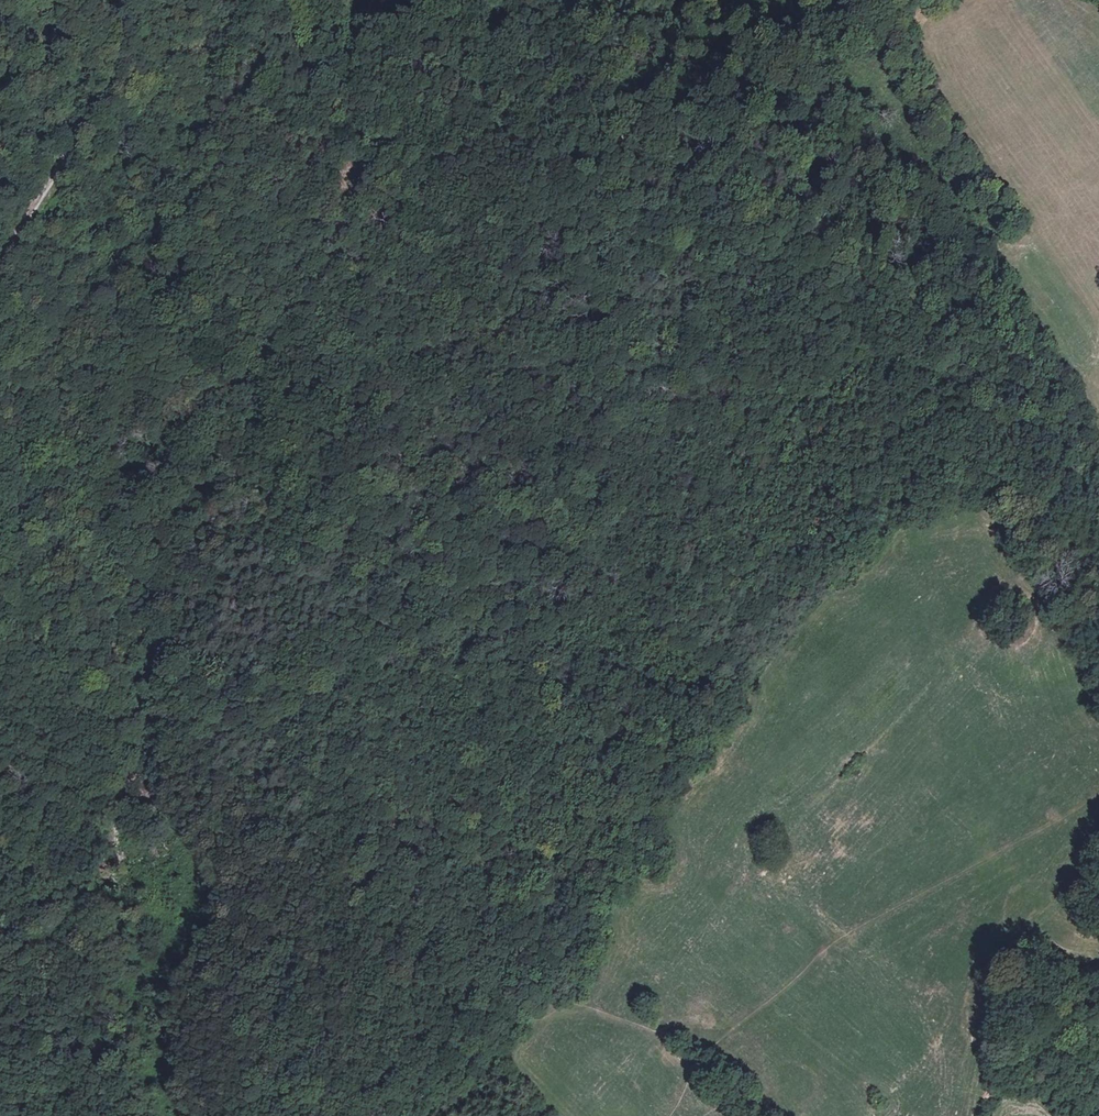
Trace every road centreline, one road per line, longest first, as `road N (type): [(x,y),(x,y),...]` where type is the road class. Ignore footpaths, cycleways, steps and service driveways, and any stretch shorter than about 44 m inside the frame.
road 1 (track): [(244,0),(221,37),(130,81),(99,110),(0,256)]

